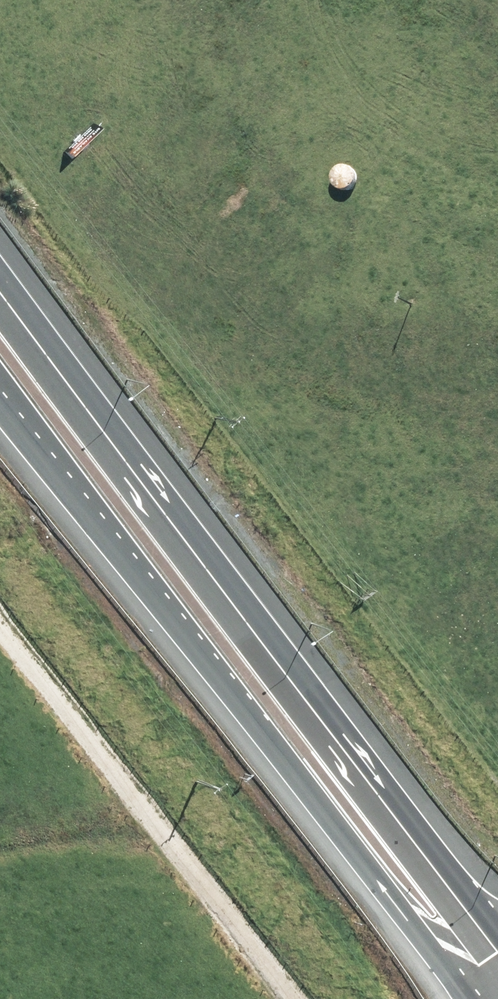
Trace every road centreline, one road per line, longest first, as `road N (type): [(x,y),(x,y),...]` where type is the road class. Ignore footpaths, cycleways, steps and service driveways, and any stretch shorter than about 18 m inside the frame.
road 1 (trunk): [(0,275),(497,924)]
road 2 (trunk): [(479,998),(0,391)]

